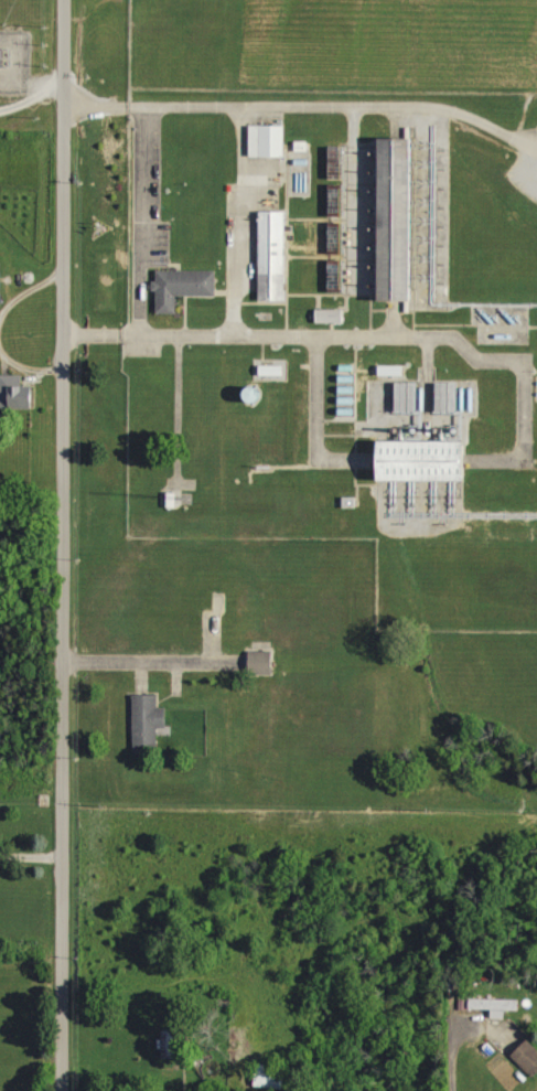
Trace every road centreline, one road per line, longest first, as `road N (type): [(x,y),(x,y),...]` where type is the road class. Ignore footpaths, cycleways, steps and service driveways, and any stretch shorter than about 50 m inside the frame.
road 1 (residential): [(59,1090),(66,0)]
road 2 (residential): [(526,364),(482,363),(451,340),(64,335)]
road 3 (residential): [(66,107),(434,109),(464,114),(519,142)]

